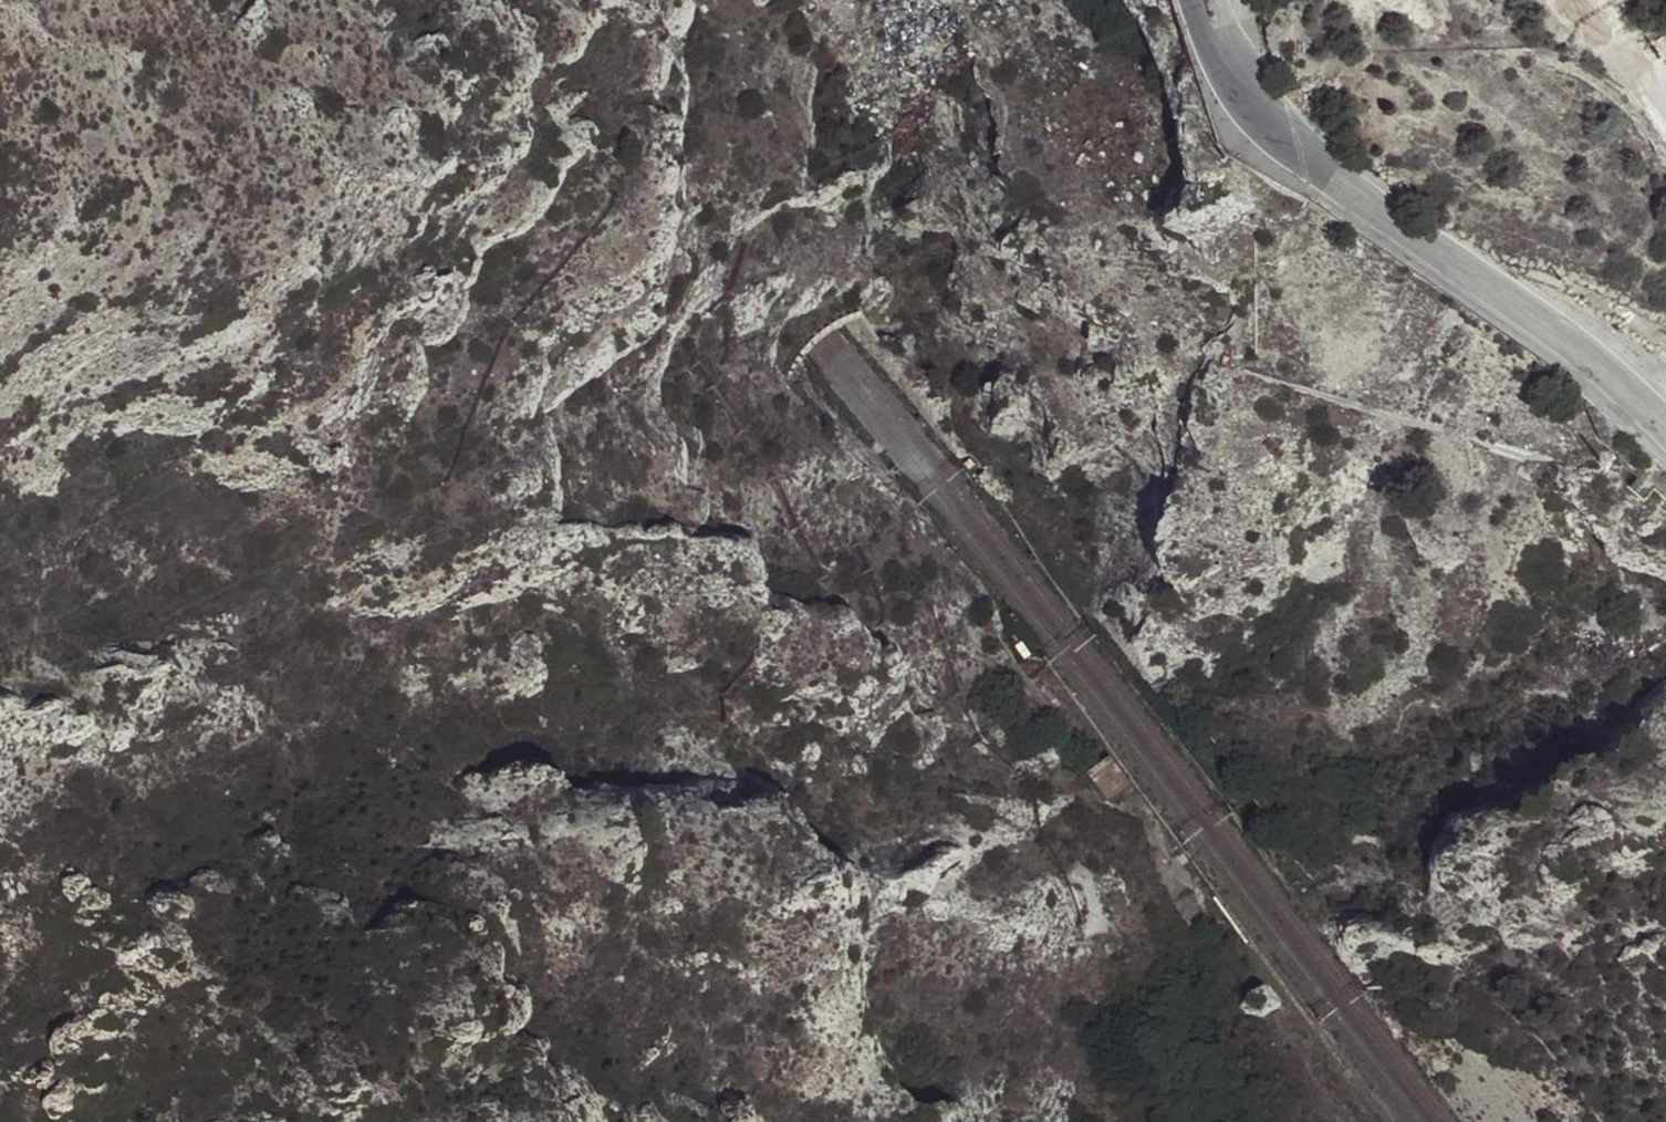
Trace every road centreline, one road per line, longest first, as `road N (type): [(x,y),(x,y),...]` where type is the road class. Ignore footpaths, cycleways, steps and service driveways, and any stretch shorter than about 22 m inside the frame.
road 1 (residential): [(1235,101),(1295,156),(1561,334),(1665,416)]

